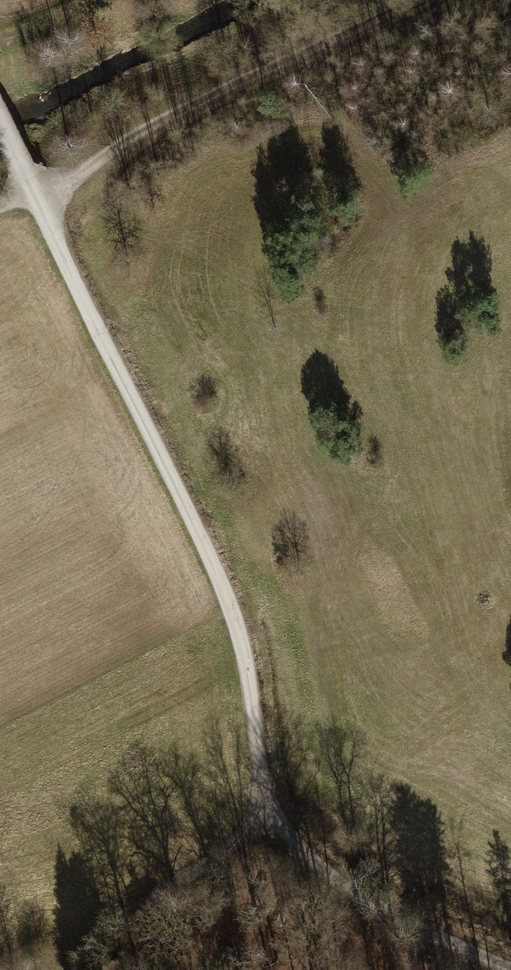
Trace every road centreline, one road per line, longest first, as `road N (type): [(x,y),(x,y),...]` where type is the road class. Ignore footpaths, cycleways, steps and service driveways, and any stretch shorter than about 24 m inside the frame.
road 1 (track): [(0,127),(225,593),(247,652),(265,824)]
road 2 (track): [(415,0),(0,199)]
road 3 (track): [(265,824),(333,881),(510,968)]
road 4 (track): [(265,824),(130,908),(83,950),(79,969)]

